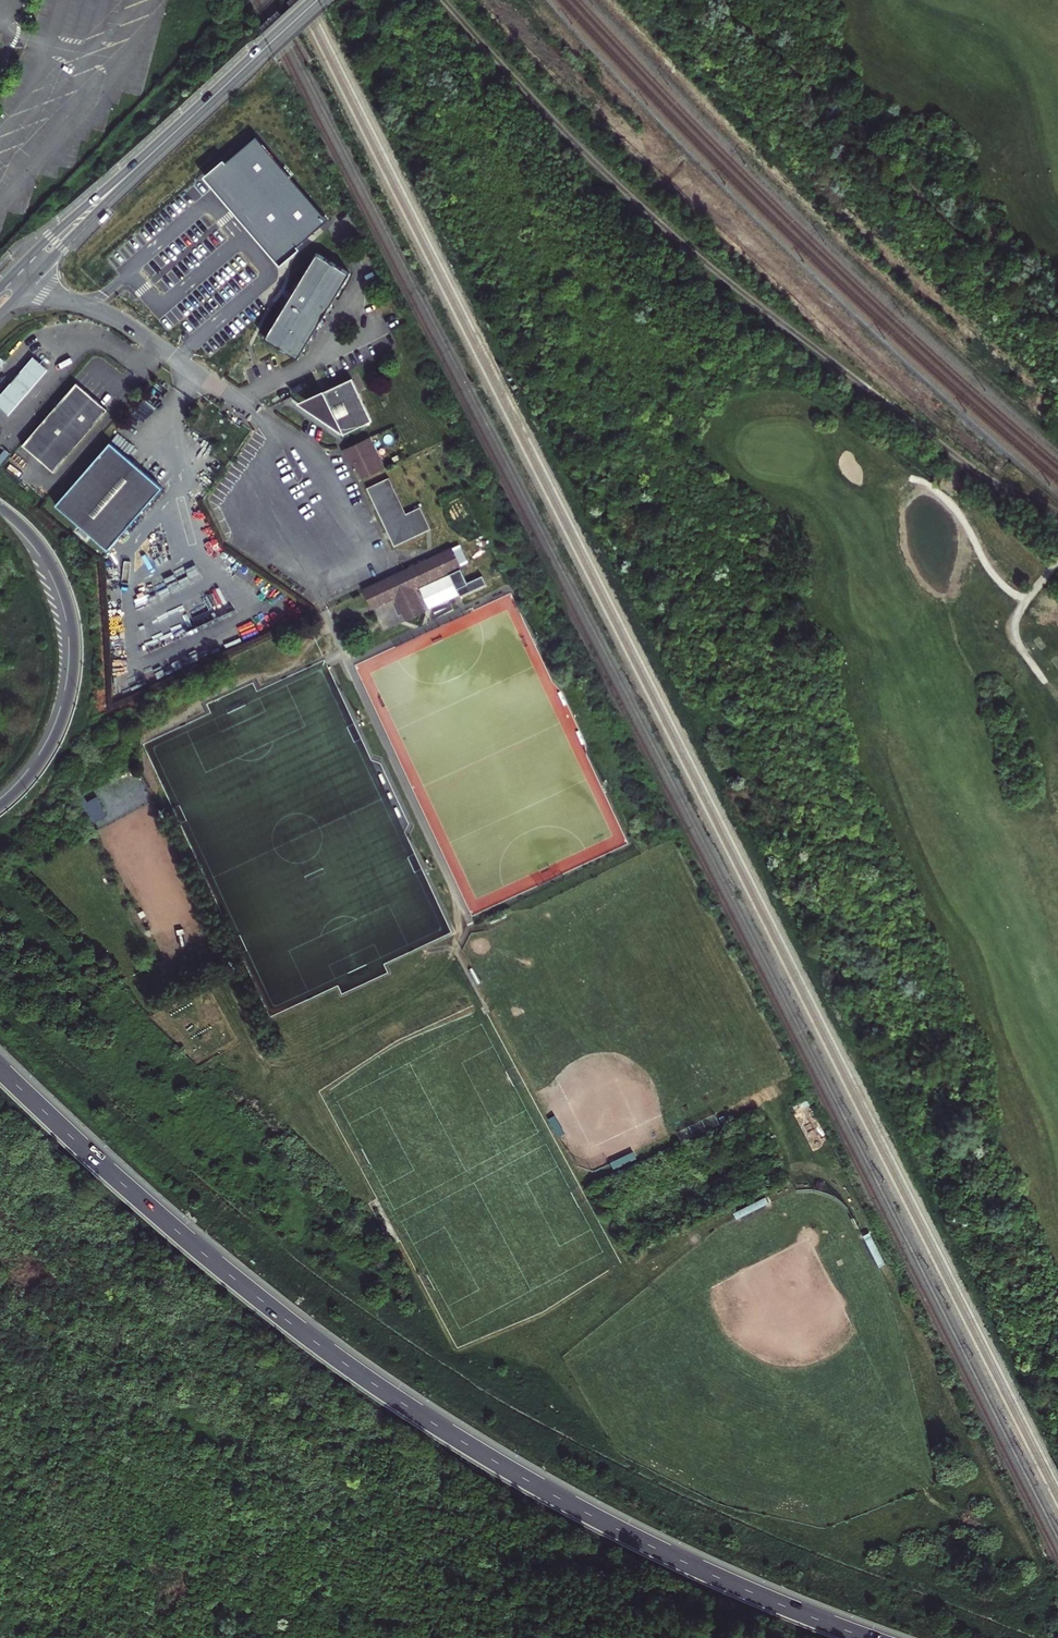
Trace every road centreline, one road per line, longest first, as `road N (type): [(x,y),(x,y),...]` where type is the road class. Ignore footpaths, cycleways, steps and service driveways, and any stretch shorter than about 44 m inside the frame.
road 1 (motorway): [(870,1637),(653,1548),(430,1422),(239,1284),(0,1069)]
road 2 (track): [(443,0),(731,283),(981,473),(1057,510)]
road 3 (motorway): [(0,507),(53,569),(74,652),(58,733),(0,809)]
road 4 (secondary): [(0,314),(178,127)]
road 5 (secondary): [(178,127),(0,288)]
road 6 (secondary): [(178,127),(317,0)]

